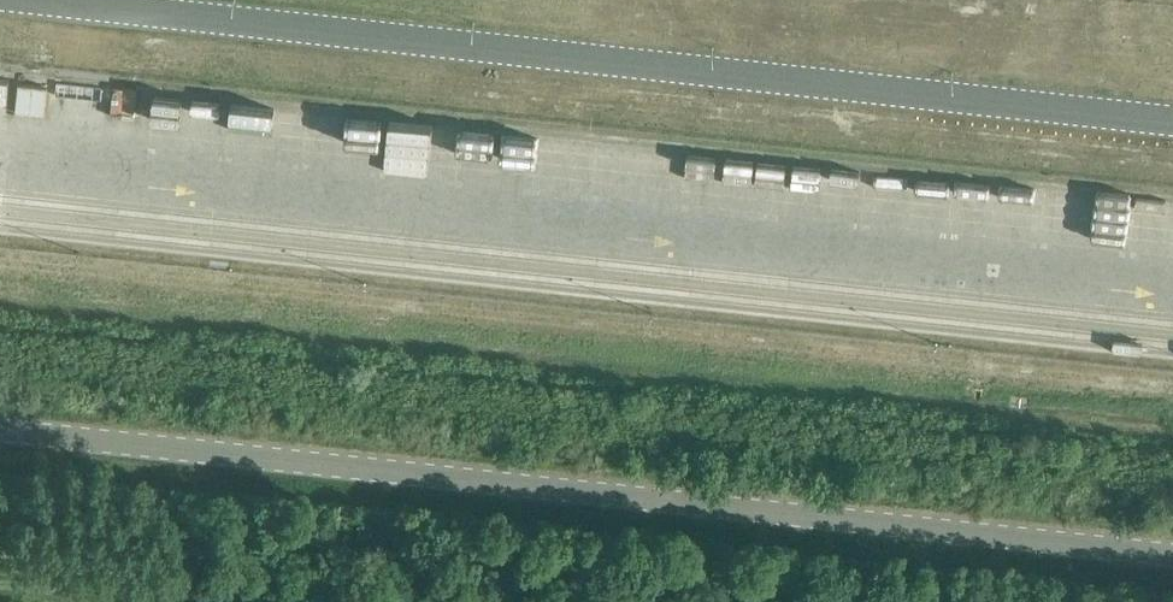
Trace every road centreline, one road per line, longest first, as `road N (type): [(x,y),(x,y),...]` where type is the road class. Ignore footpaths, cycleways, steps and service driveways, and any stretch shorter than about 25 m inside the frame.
road 1 (unclassified): [(1172,555),(0,430)]
road 2 (unclassified): [(1172,121),(32,0)]

